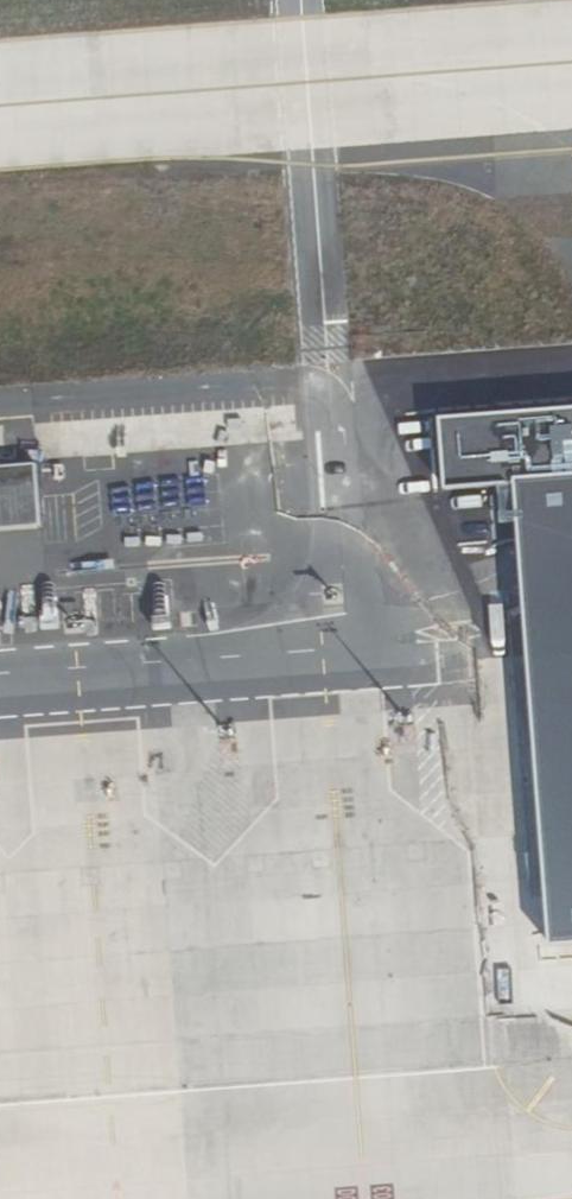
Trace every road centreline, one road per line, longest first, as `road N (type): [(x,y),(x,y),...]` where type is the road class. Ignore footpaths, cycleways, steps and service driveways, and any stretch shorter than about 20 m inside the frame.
road 1 (unclassified): [(279,664),(478,647),(504,959),(571,983)]

